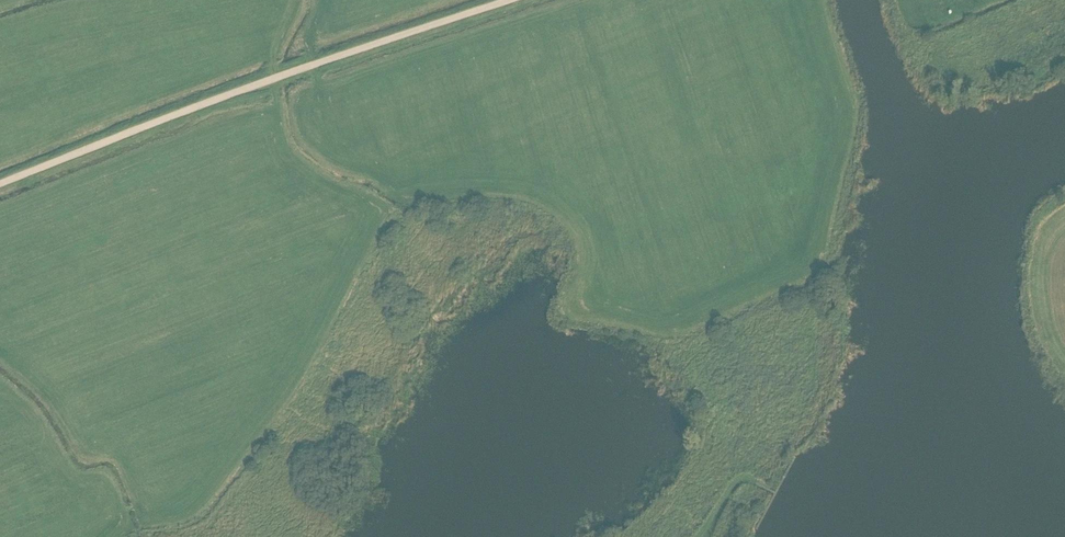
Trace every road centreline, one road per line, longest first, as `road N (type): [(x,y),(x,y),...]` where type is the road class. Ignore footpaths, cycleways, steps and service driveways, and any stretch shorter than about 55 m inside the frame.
road 1 (track): [(0,184),(217,98),(511,0)]

